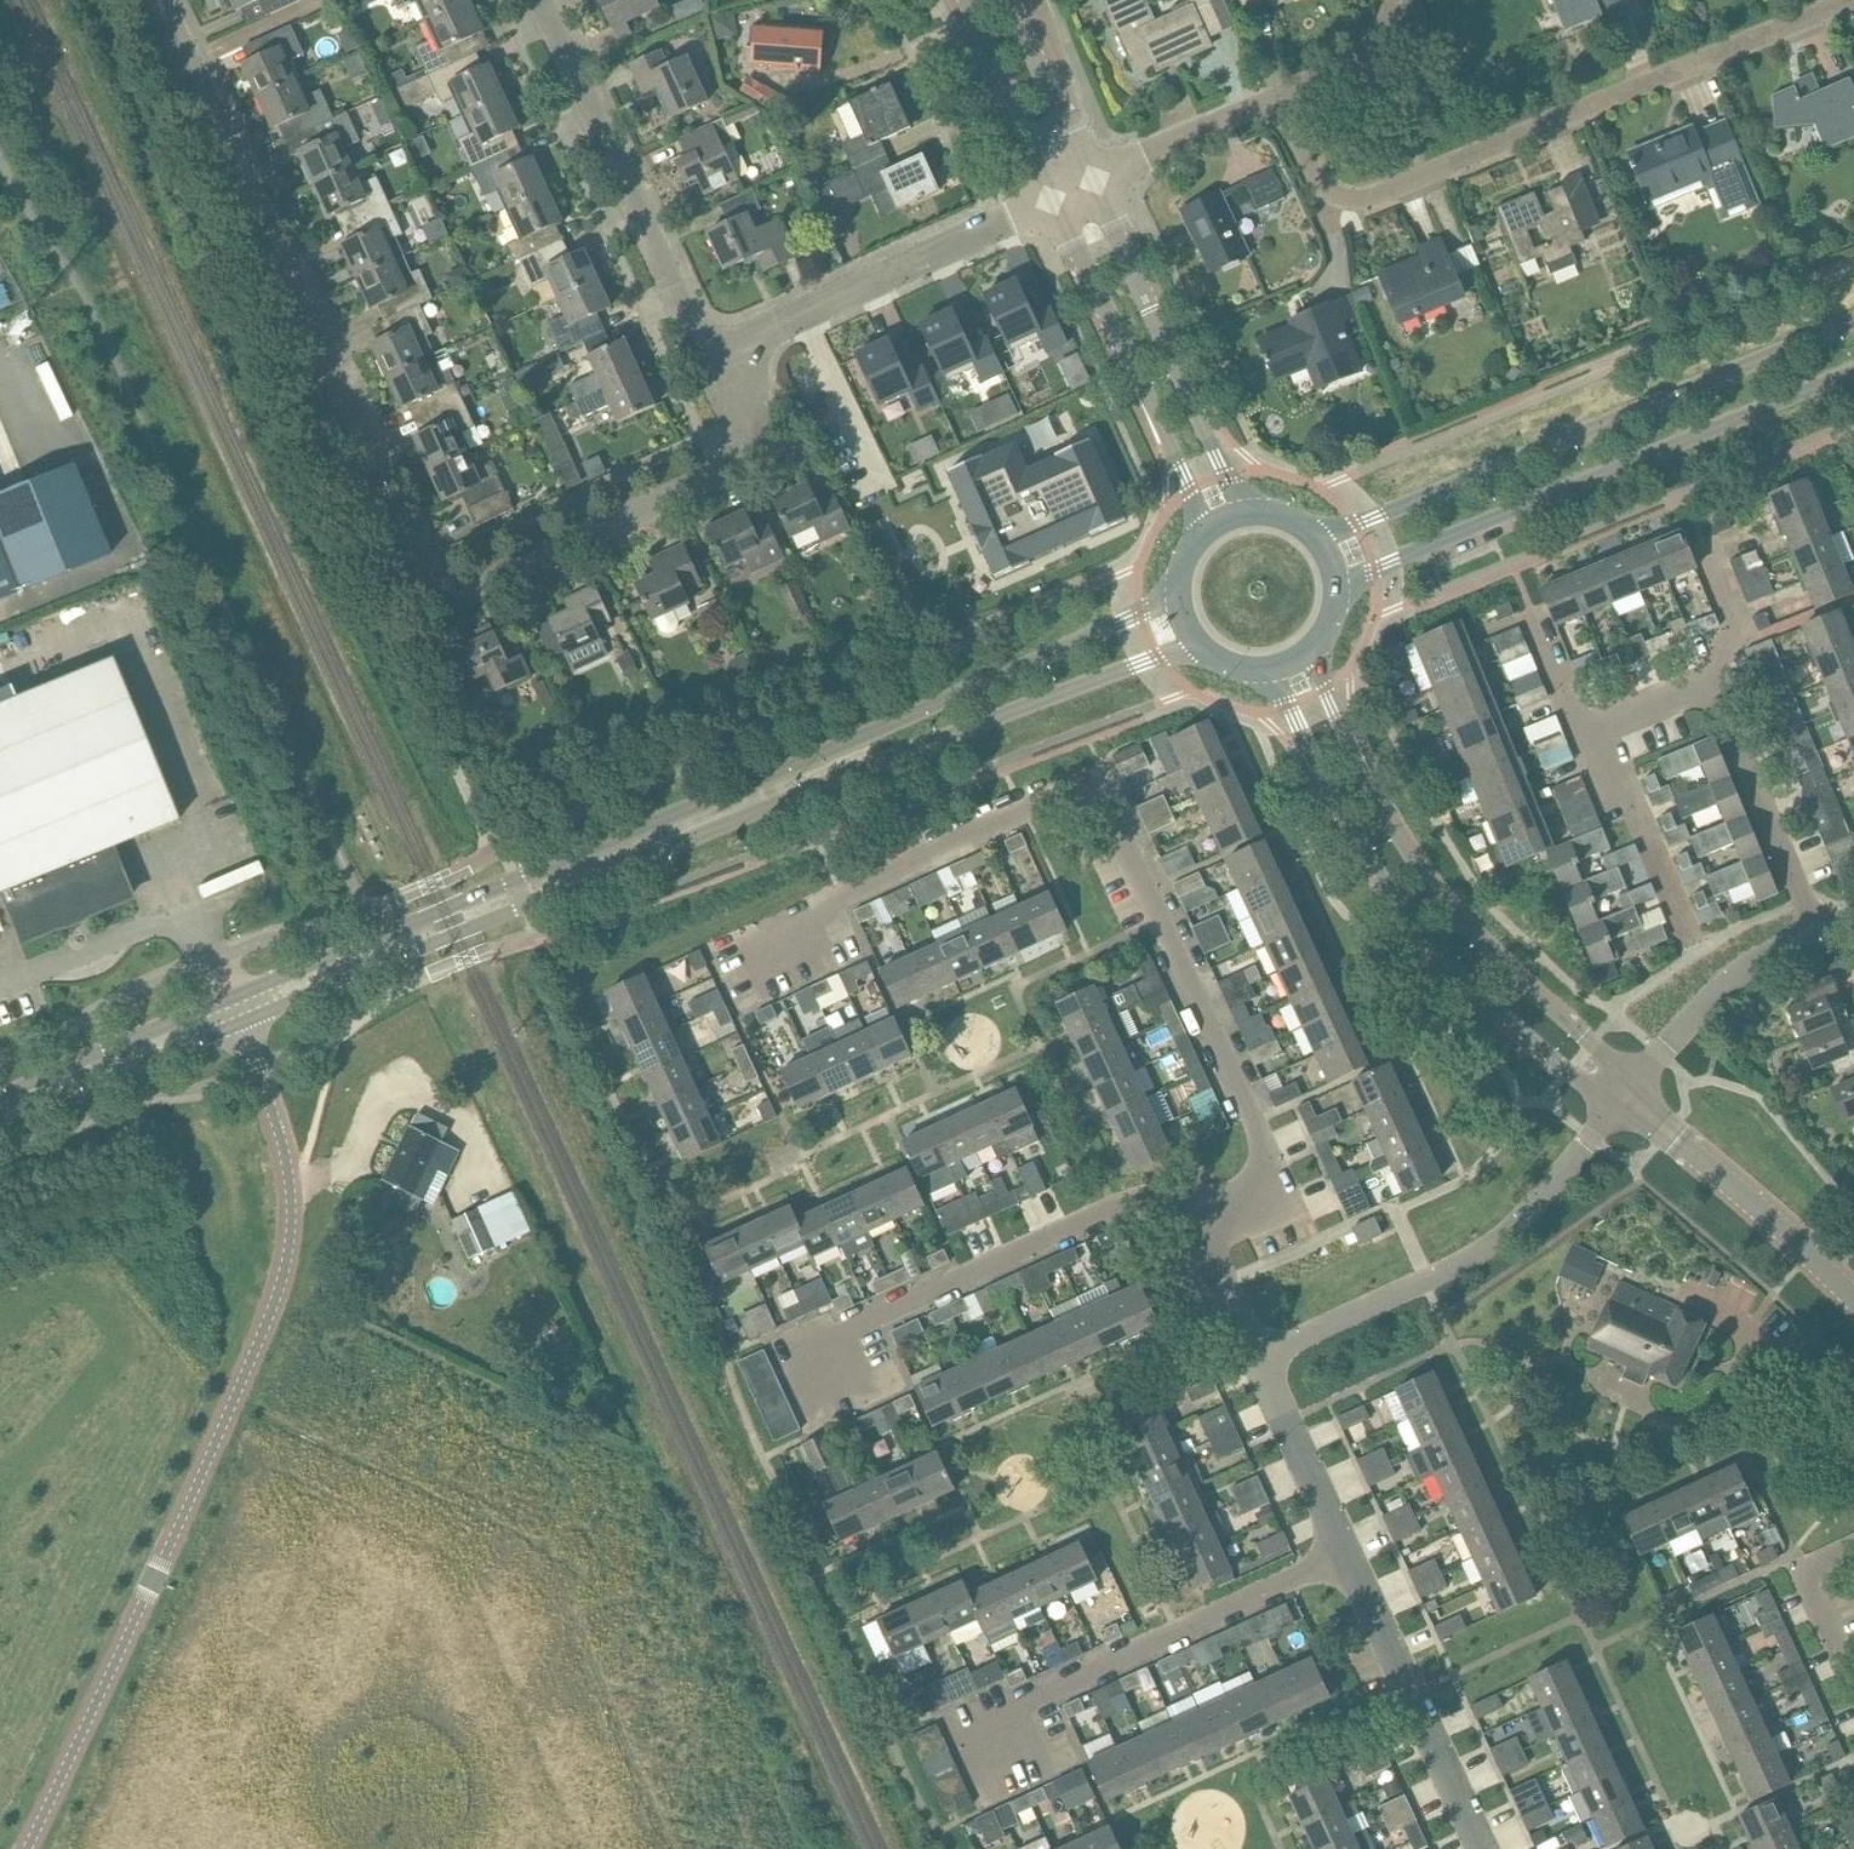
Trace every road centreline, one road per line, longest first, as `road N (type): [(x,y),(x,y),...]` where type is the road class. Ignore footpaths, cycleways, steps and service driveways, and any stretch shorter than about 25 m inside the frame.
road 1 (residential): [(713,354),(741,427),(729,462),(461,582),(445,582),(165,0)]
road 2 (unclassified): [(33,1848),(224,1441),(285,1257),(293,1209),(245,1015)]
road 3 (residential): [(1199,1203),(1242,1186),(1255,1143),(1252,1100),(1114,815),(1091,793),(1060,798),(737,954)]
road 4 (residential): [(1285,91),(1319,172),(1342,196),(1369,194),(1839,0)]
road 5 (secondary): [(1853,321),(1315,538)]
road 6 (tertiary): [(1268,669),(1365,845),(1434,940),(1561,1063),(1626,1098)]
road 7 (secondary): [(1337,590),(1853,374)]
road 8 (tertiary): [(1626,1098),(1584,1036),(1493,956),(1401,843),(1326,690),(1314,648)]
road 9 (secondary): [(245,1015),(718,811)]
road 10 (secondary): [(1182,591),(718,811)]
road 11 (secondary): [(718,811),(1203,646)]
road 12 (residential): [(817,1404),(795,1356),(1100,1213),(1199,1203)]
road 13 (residential): [(1253,1363),(1469,1265),(1539,1207),(1626,1098)]
road 14 (residential): [(995,1766),(975,1723),(1341,1561)]
road 15 (residential): [(713,354),(547,0)]
road 16 (residential): [(713,354),(1057,203)]
road 17 (tertiary): [(1251,515),(1099,184)]
road 18 (tertiary): [(1057,203),(1209,533)]
road 19 (residential): [(1478,1848),(1341,1561)]
road 20 (tertiary): [(1626,1098),(1853,1298)]
road 21 (residential): [(1626,1098),(1715,996),(1762,958),(1827,928)]
road 22 (residential): [(1827,928),(1713,688)]
road 23 (secondary): [(0,1114),(113,1061),(245,1015)]
road 24 (residential): [(1596,735),(1691,942)]
road 25 (tertiary): [(970,0),(1057,203)]
road 26 (residential): [(1341,1561),(1253,1363)]
road 27 (residential): [(1099,184),(1285,91)]
road 28 (tertiary): [(1099,184),(1012,0)]
road 29 (residential): [(1853,1550),(1805,1570),(1853,1681)]
road 30 (residential): [(1253,1363),(1202,1234),(1199,1203)]
road 31 (residential): [(1713,688),(1736,640),(1705,543)]
road 32 (residential): [(1285,91),(1359,57),(1381,31),(1388,0)]
road 33 (residential): [(1713,688),(1596,735)]
road 34 (residential): [(1540,626),(1579,724),(1596,735)]

